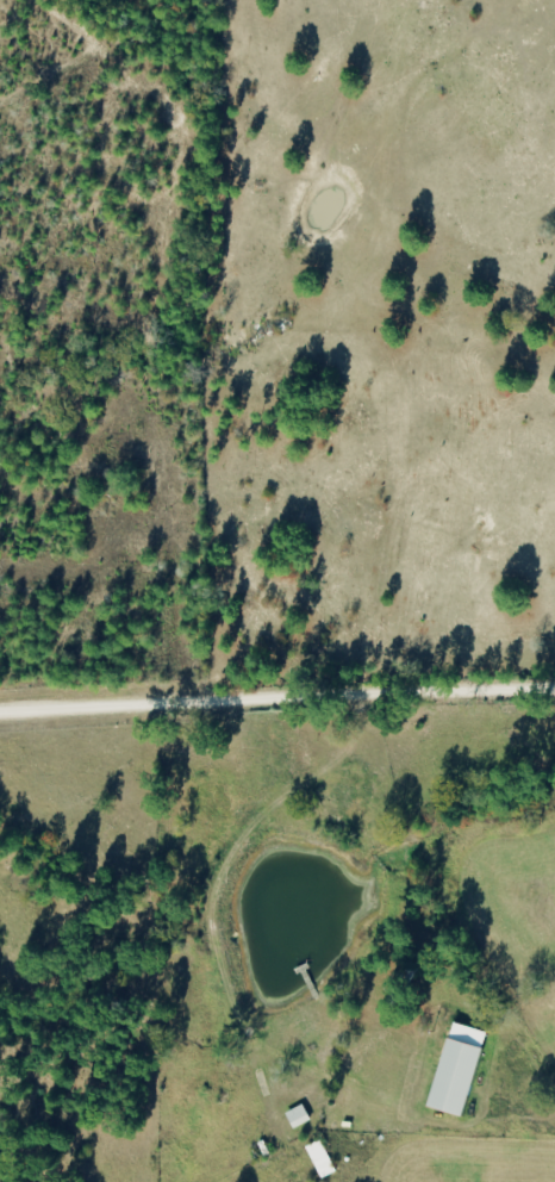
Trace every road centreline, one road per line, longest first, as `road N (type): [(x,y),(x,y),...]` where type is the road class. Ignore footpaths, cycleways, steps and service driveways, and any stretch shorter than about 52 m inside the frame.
road 1 (residential): [(0,700),(554,680)]

